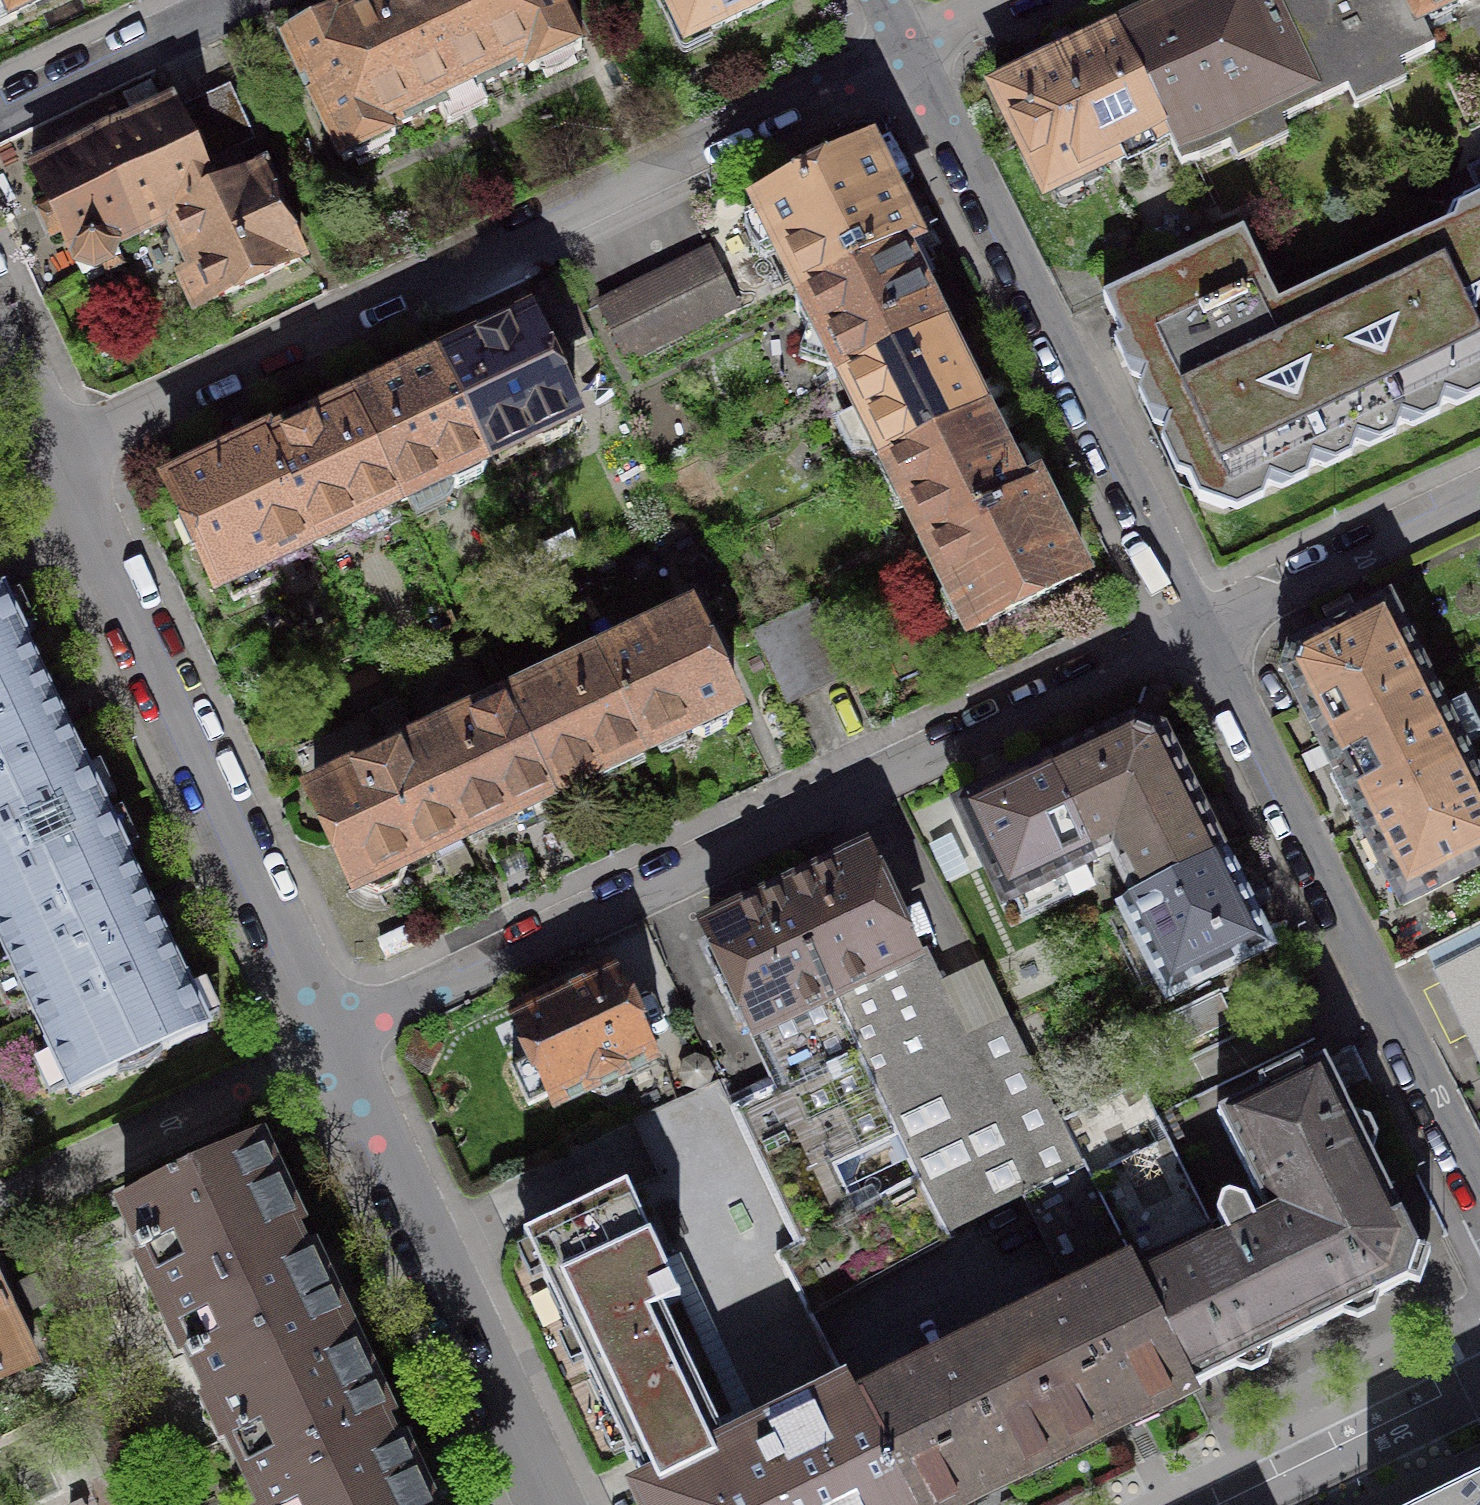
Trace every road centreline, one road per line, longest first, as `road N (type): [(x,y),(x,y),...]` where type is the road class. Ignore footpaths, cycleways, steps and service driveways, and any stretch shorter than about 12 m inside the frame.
road 1 (residential): [(1201,627),(335,1043)]
road 2 (residential): [(55,453),(906,45)]
road 3 (residential): [(55,453),(335,1043)]
road 4 (residential): [(906,45),(1201,627)]
road 5 (residential): [(1201,627),(1479,1192)]
road 6 (residential): [(335,1043),(552,1504)]
road 7 (residential): [(335,1043),(0,1206)]
road 8 (residential): [(1479,496),(1201,627)]
road 9 (residential): [(242,0),(0,115)]
road 10 (residential): [(1479,1387),(1239,1504)]
road 11 (residential): [(0,336),(55,453)]

